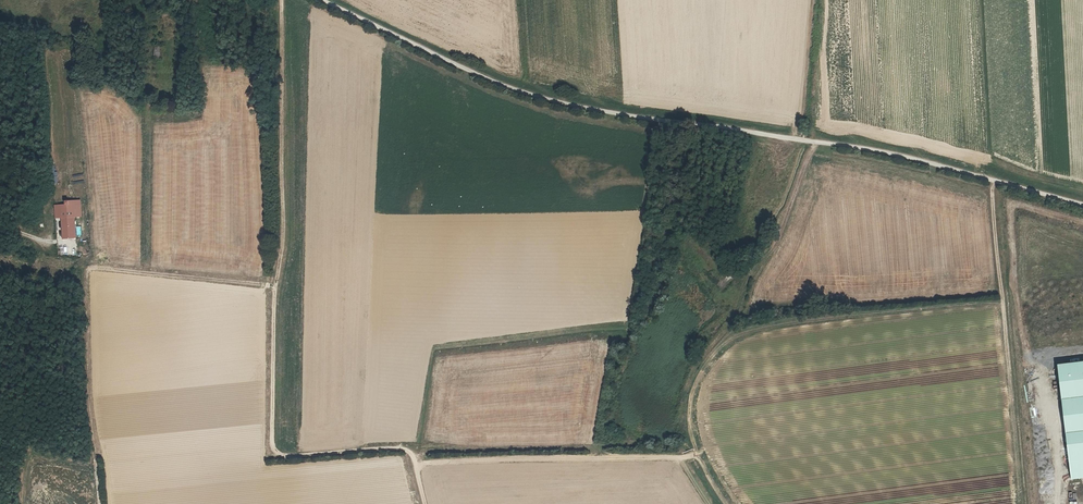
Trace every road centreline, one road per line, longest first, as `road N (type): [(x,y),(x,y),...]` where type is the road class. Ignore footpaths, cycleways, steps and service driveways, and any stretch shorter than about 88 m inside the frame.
road 1 (unclassified): [(318,0),(565,107),(854,147),(1082,206)]
road 2 (track): [(423,503),(408,451),(291,455),(276,451),(270,437),(281,241),(280,0)]
road 3 (track): [(79,262),(102,503)]

